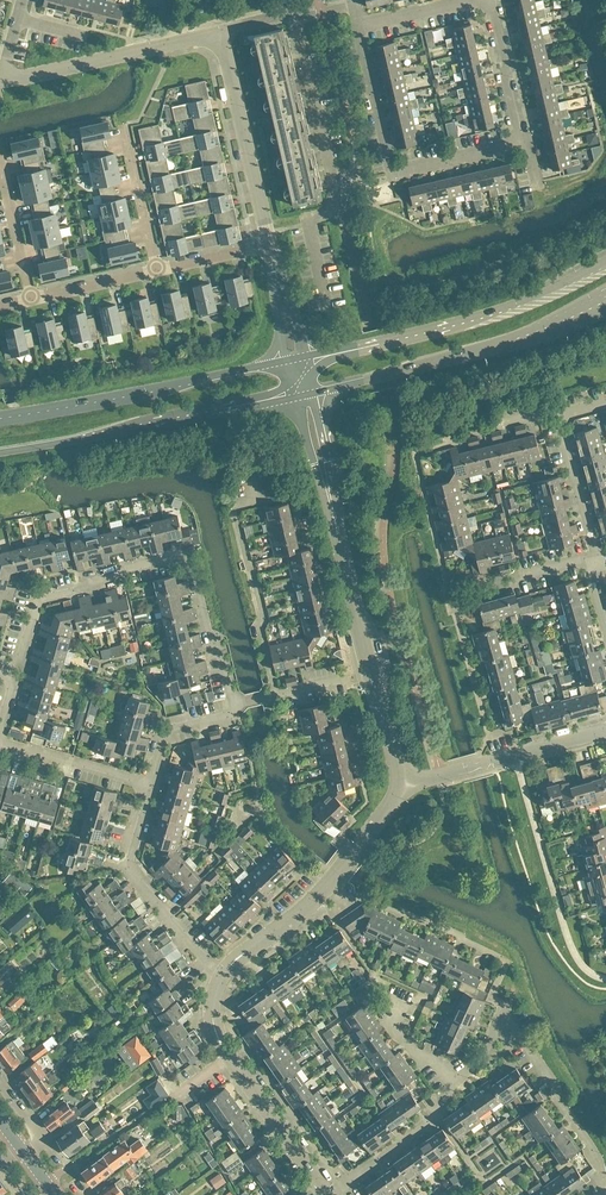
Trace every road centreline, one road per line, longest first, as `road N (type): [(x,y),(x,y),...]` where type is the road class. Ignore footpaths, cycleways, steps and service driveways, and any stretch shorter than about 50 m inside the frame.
road 1 (residential): [(235,707),(194,567),(184,555),(40,598),(14,673)]
road 2 (tertiary): [(605,266),(486,317),(296,358)]
road 3 (tertiary): [(305,396),(514,341),(605,301)]
road 4 (tertiary): [(0,452),(305,396)]
road 5 (residential): [(326,305),(309,221),(325,213),(333,182),(295,12)]
road 6 (tertiary): [(296,358),(0,417)]
road 7 (residential): [(362,25),(393,169),(514,145),(518,130)]
road 8 (residential): [(221,978),(303,910),(406,785)]
road 9 (residential): [(276,694),(236,512),(255,501),(251,476)]
road 10 (residential): [(221,978),(129,870),(149,783)]
road 11 (residential): [(0,80),(221,33)]
road 12 (unclassified): [(355,609),(305,396)]
road 13 (residential): [(269,245),(221,33)]
road 14 (residential): [(406,785),(605,731)]
road 15 (residential): [(604,1194),(590,1144),(508,1016)]
road 16 (residential): [(406,785),(355,609)]
road 17 (residential): [(328,1194),(436,1120),(452,1079)]
road 18 (residential): [(326,1194),(230,1057)]
road 19 (residential): [(0,742),(149,783)]
road 20 (residential): [(597,560),(557,415)]
road 21 (residential): [(157,270),(125,129)]
road 22 (residential): [(32,299),(0,159)]
road 23 (residential): [(518,130),(490,0)]
road 24 (residential): [(149,783),(167,729),(235,707)]
road 25 (residential): [(157,270),(32,299)]

